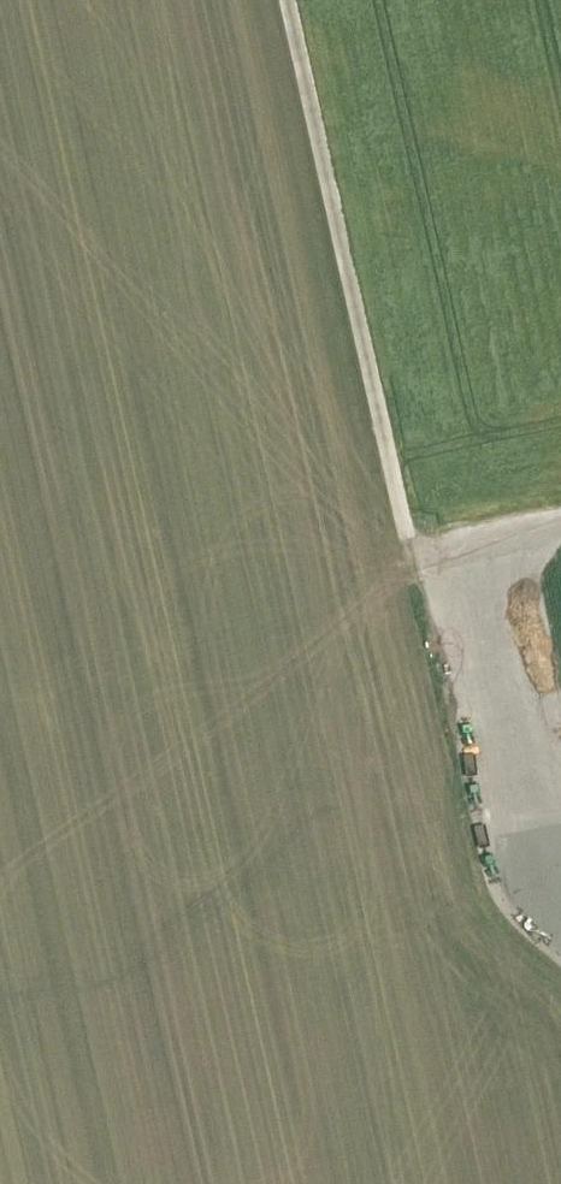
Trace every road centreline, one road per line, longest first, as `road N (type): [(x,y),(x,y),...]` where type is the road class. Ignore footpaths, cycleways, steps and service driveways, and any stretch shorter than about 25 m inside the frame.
road 1 (track): [(448,563),(415,541),(294,0)]
road 2 (track): [(560,522),(457,544),(437,589),(482,839)]
road 3 (unclassified): [(560,959),(500,898),(482,839)]

